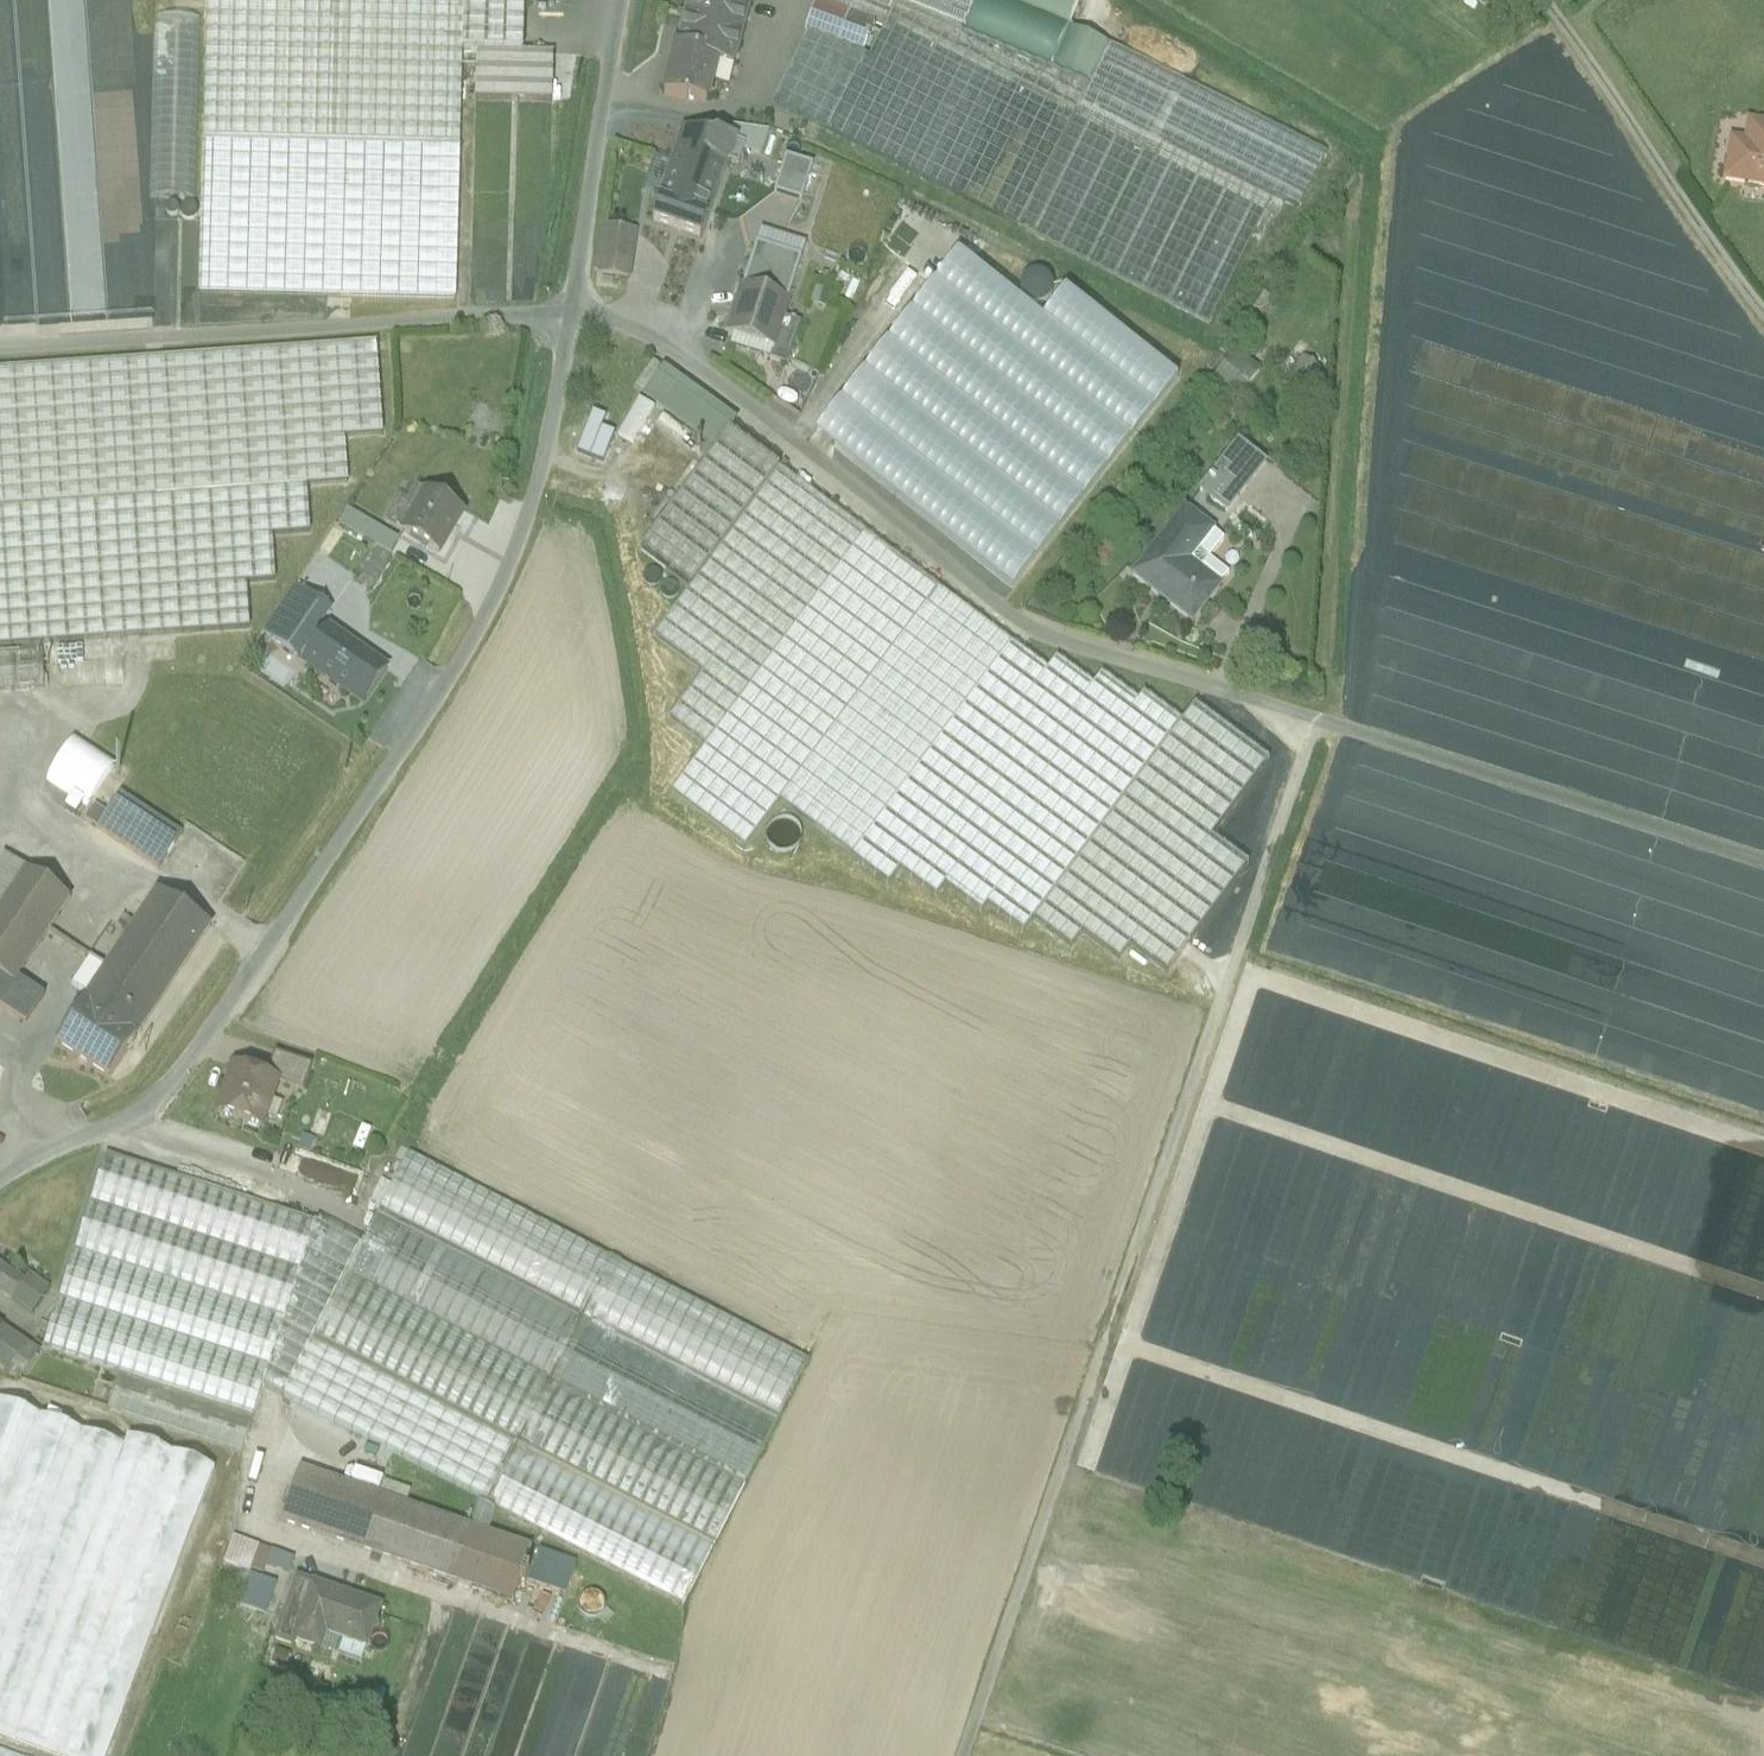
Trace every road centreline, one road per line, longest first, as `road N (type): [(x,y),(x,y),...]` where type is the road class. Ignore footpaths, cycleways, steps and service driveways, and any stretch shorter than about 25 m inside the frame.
road 1 (track): [(963,1755),(1312,718),(1763,862)]
road 2 (track): [(1312,718),(1025,628),(686,351),(607,317),(566,309),(0,347)]
road 3 (residential): [(0,1181),(121,1124),(172,1083),(332,853),(477,619),(532,514),(621,0)]
road 4 (track): [(1087,1466),(1253,977),(1763,1150)]
road 5 (track): [(1763,1563),(1127,1346)]
road 6 (track): [(1209,1105),(1763,1294)]

